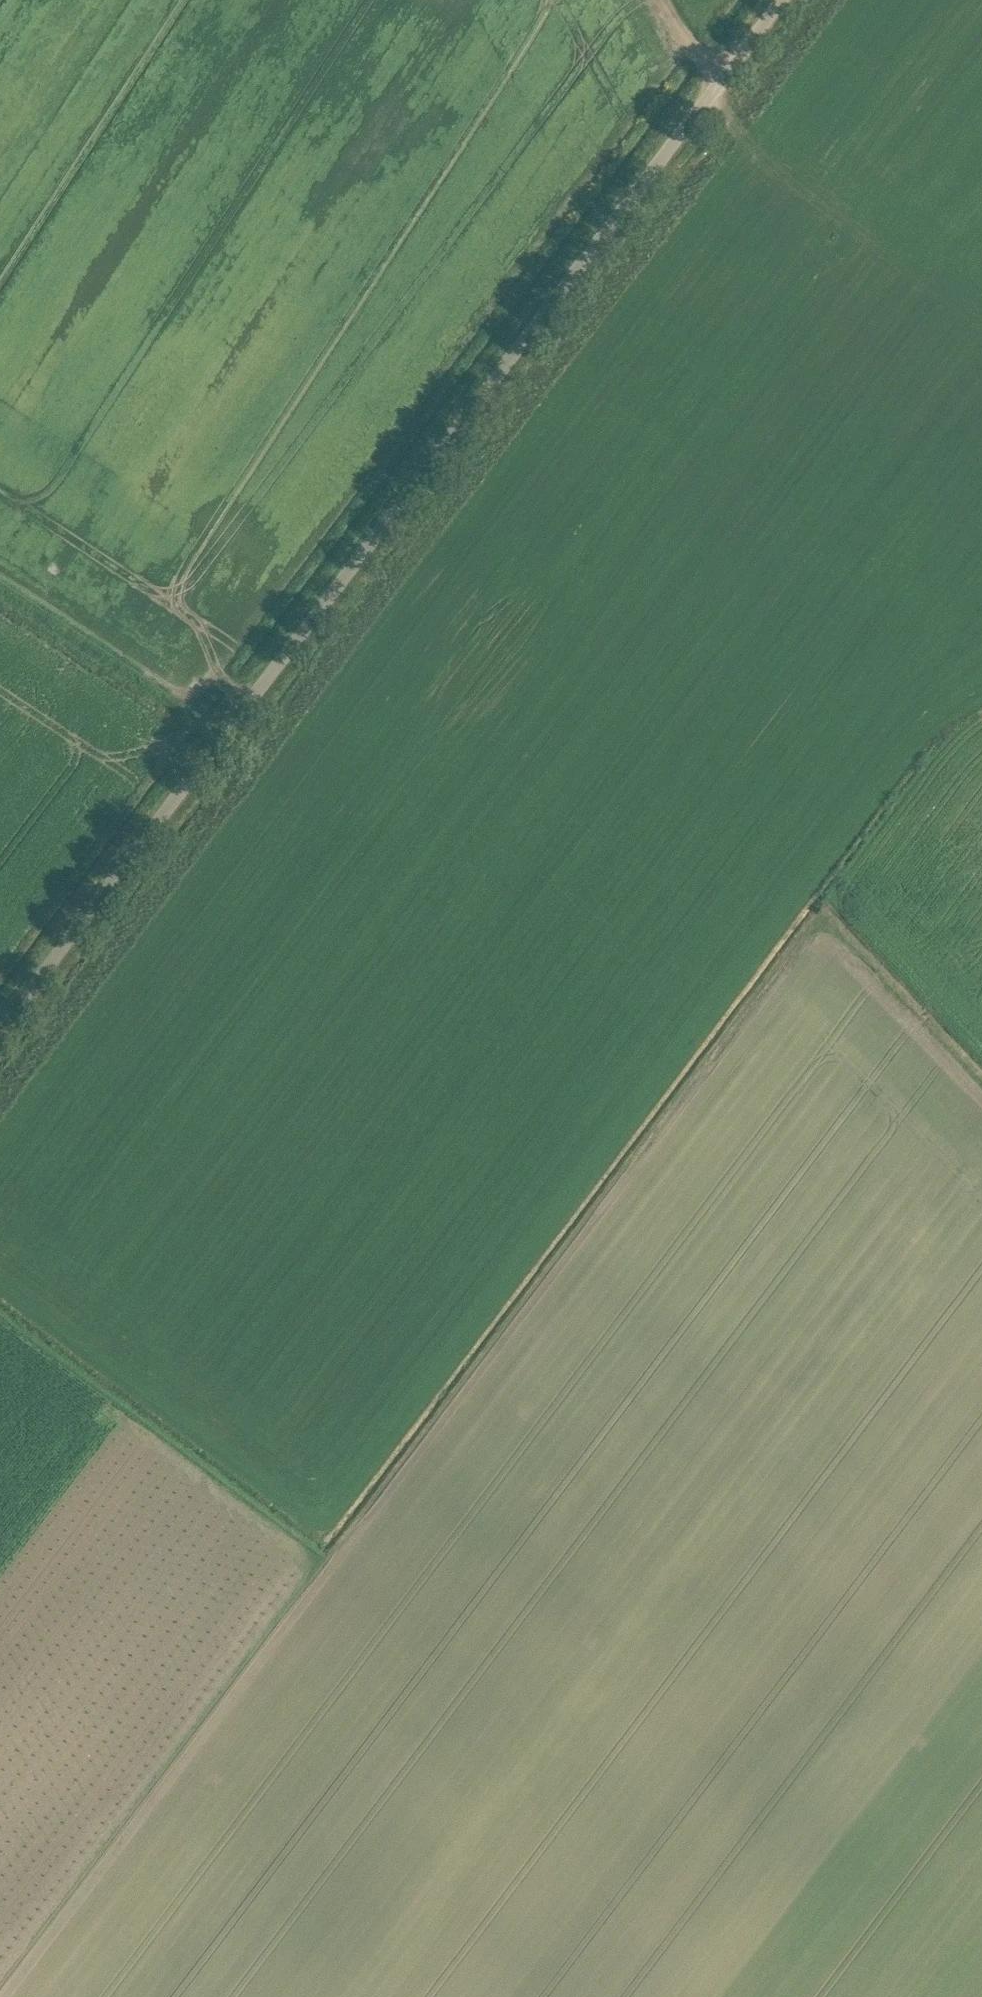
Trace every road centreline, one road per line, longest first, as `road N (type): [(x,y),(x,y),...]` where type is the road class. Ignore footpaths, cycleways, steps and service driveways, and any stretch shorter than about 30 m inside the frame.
road 1 (unclassified): [(0,1024),(785,0)]

